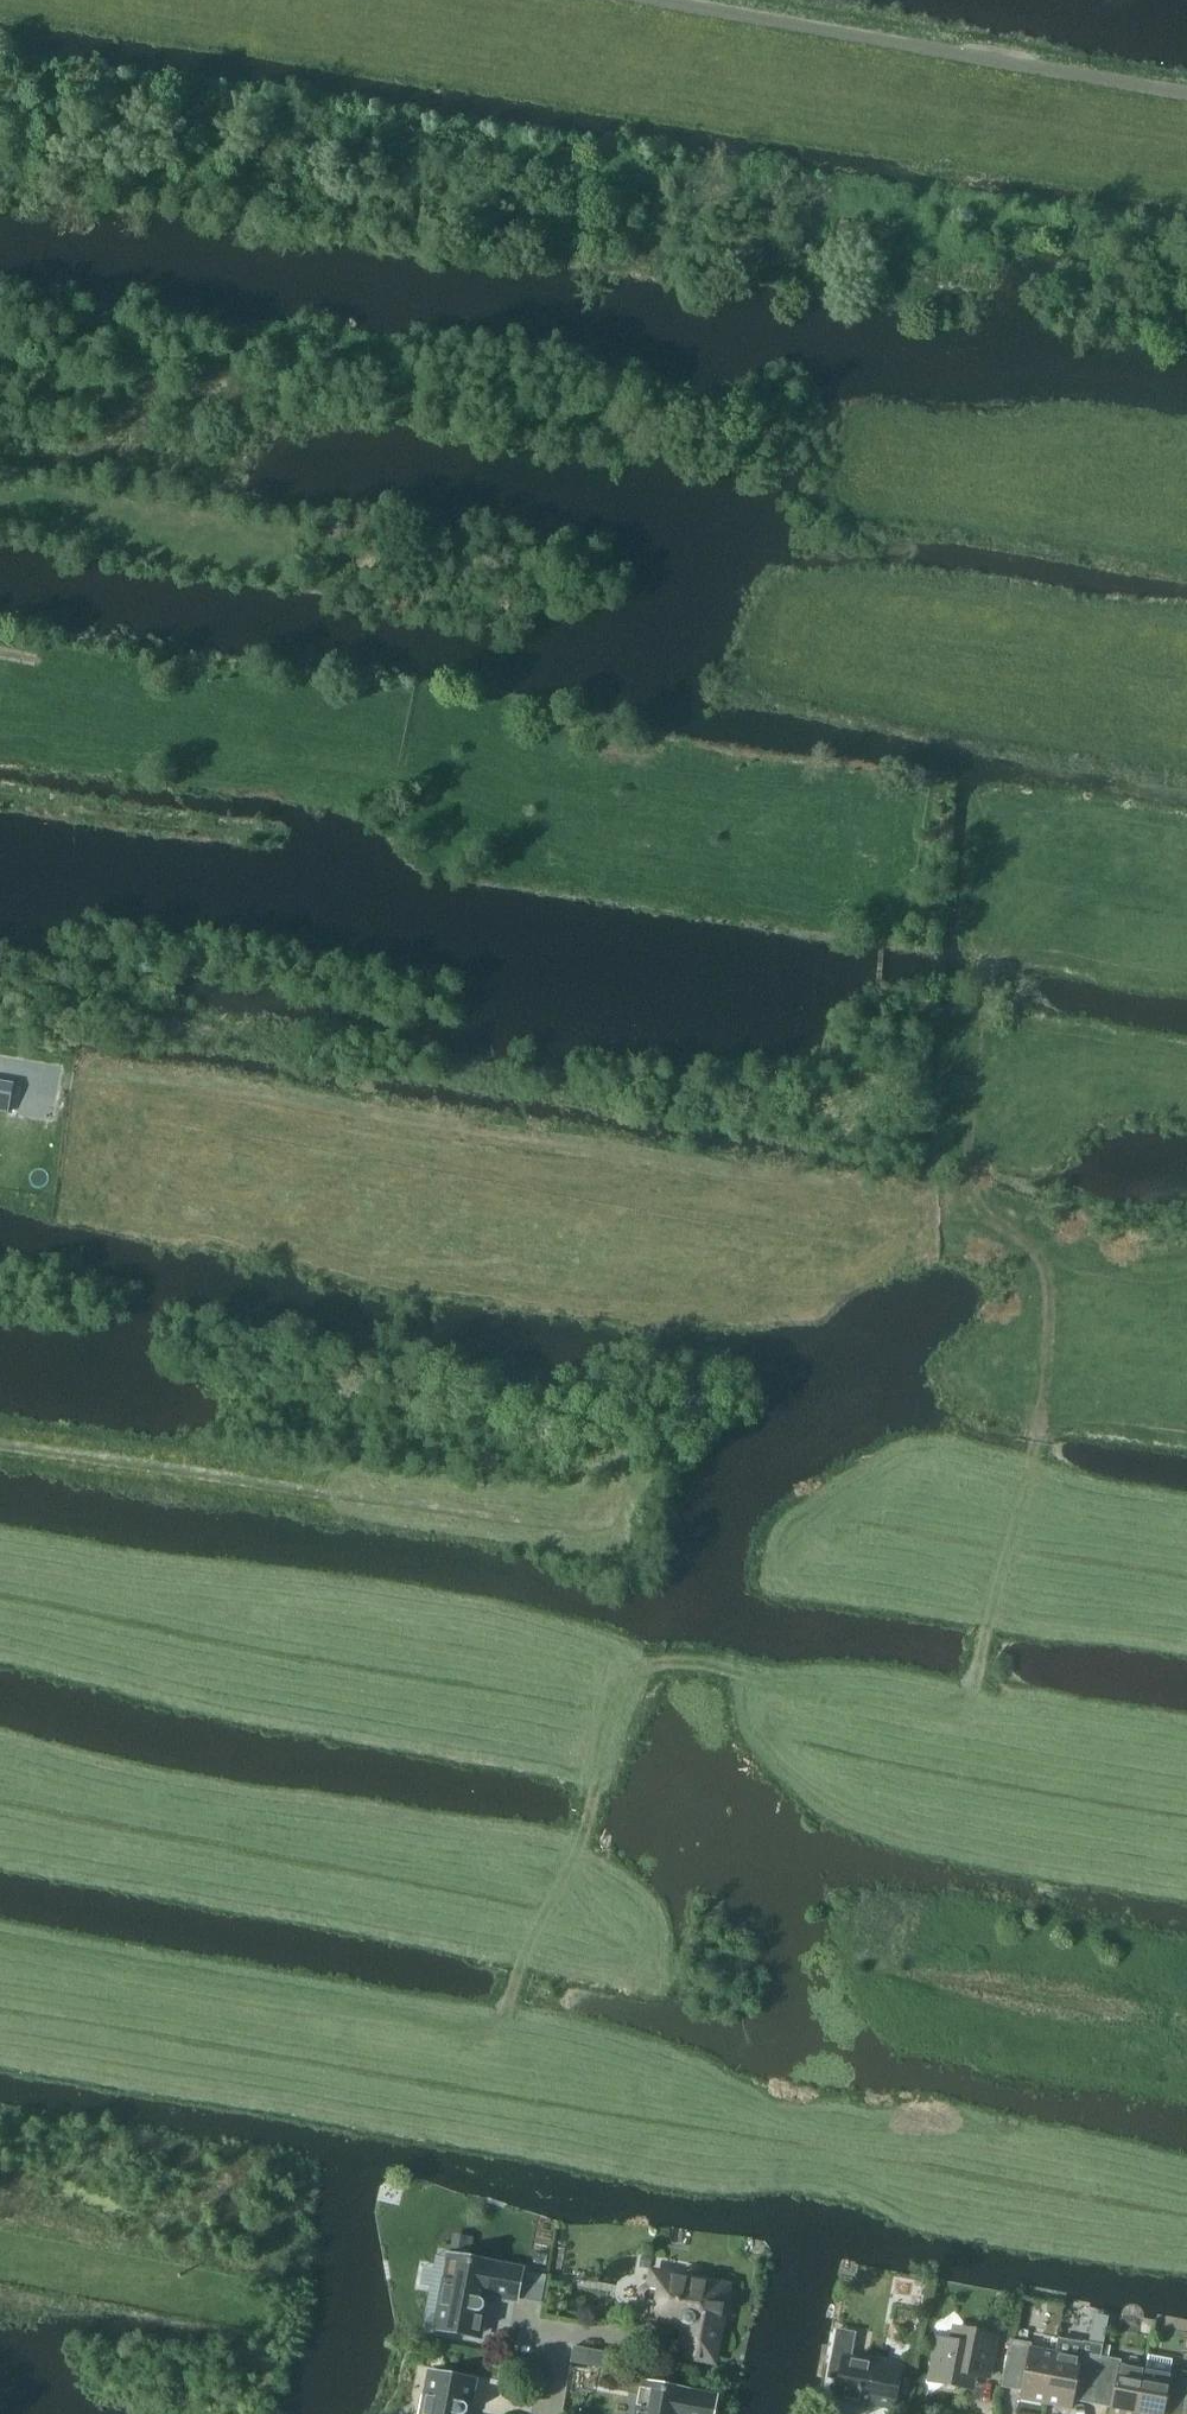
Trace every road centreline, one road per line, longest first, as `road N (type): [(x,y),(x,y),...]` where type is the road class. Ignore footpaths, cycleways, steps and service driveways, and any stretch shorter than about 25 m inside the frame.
road 1 (unclassified): [(1186,87),(678,0)]

